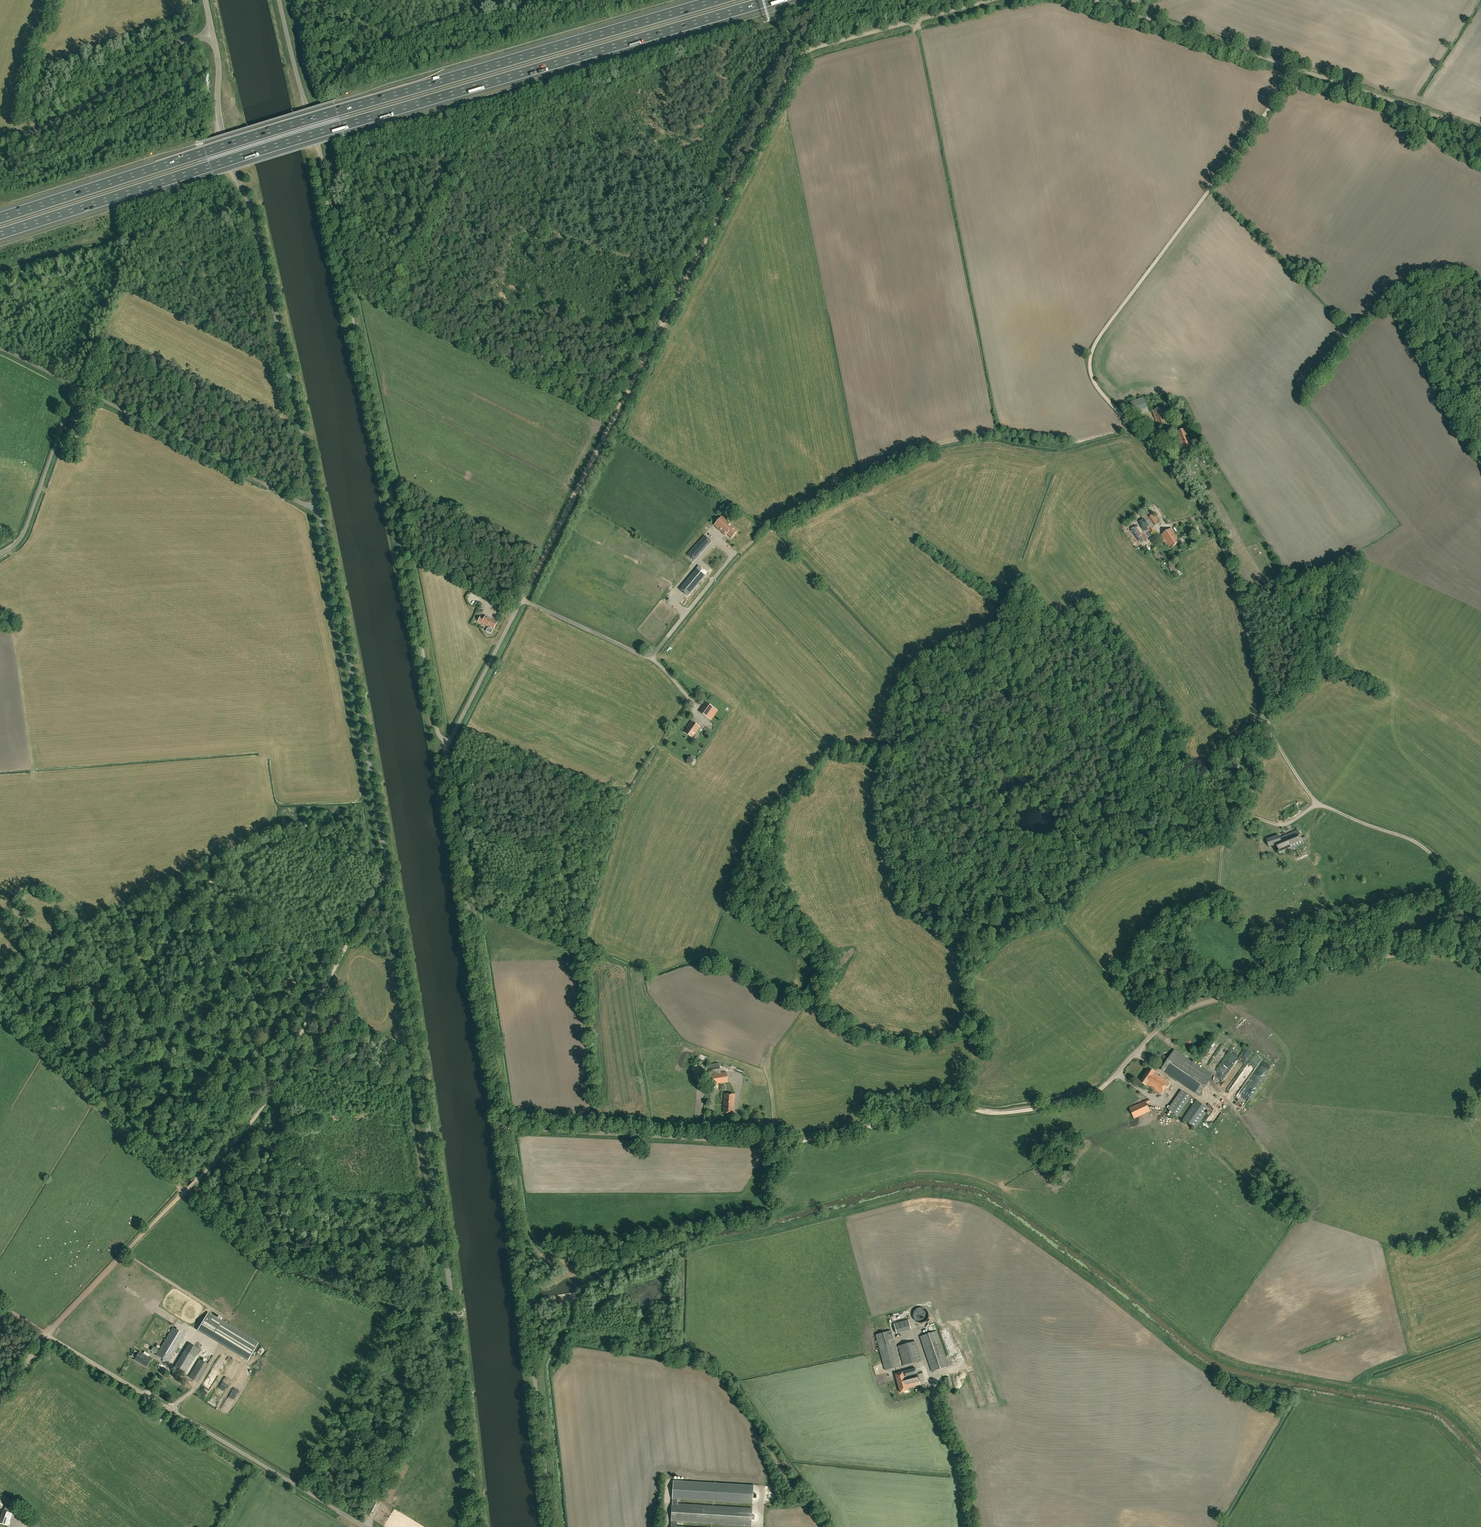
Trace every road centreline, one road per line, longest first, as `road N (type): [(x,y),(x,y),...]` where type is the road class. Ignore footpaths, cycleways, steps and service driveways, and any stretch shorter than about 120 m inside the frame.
road 1 (unclassified): [(478,1526),(435,1168),(319,507)]
road 2 (motorway): [(0,234),(771,0)]
road 3 (unclassified): [(448,744),(436,727),(322,164),(280,0)]
road 4 (motorway): [(716,0),(0,218)]
road 5 (track): [(1299,68),(1092,351),(1099,389),(1209,513),(1164,527),(1142,545)]
road 6 (track): [(522,600),(803,54)]
road 7 (track): [(47,1335),(252,1121),(378,886)]
road 8 (track): [(1209,513),(1274,734),(1309,793),(1419,844),(1480,901)]
road 9 (unclassified): [(319,507),(256,223),(218,109),(212,33)]
road 10 (unclassified): [(1480,131),(1093,0)]
road 11 (unclassified): [(550,1526),(503,1127)]
road 12 (unclassified): [(1480,942),(1366,960),(1195,1004),(1156,1031),(1119,1073)]
road 13 (unclassified): [(503,1127),(443,763),(448,744)]
road 14 (unclassified): [(364,1526),(47,1335)]
road 15 (track): [(1119,1073),(1093,1094),(1040,1108),(1002,1113),(944,1104),(800,1141)]
road 16 (unclassified): [(800,1141),(503,1127)]
road 17 (unclassified): [(76,387),(319,507)]
road 18 (unclassified): [(0,142),(75,111),(158,52),(212,33)]
road 19 (unclassified): [(993,0),(803,54)]
road 20 (unclassified): [(0,554),(25,530),(76,387)]
road 21 (unclassified): [(448,744),(522,600)]
road 22 (track): [(17,136),(36,49),(59,0)]
road 23 (unclassified): [(971,1526),(961,1457),(935,1394)]

